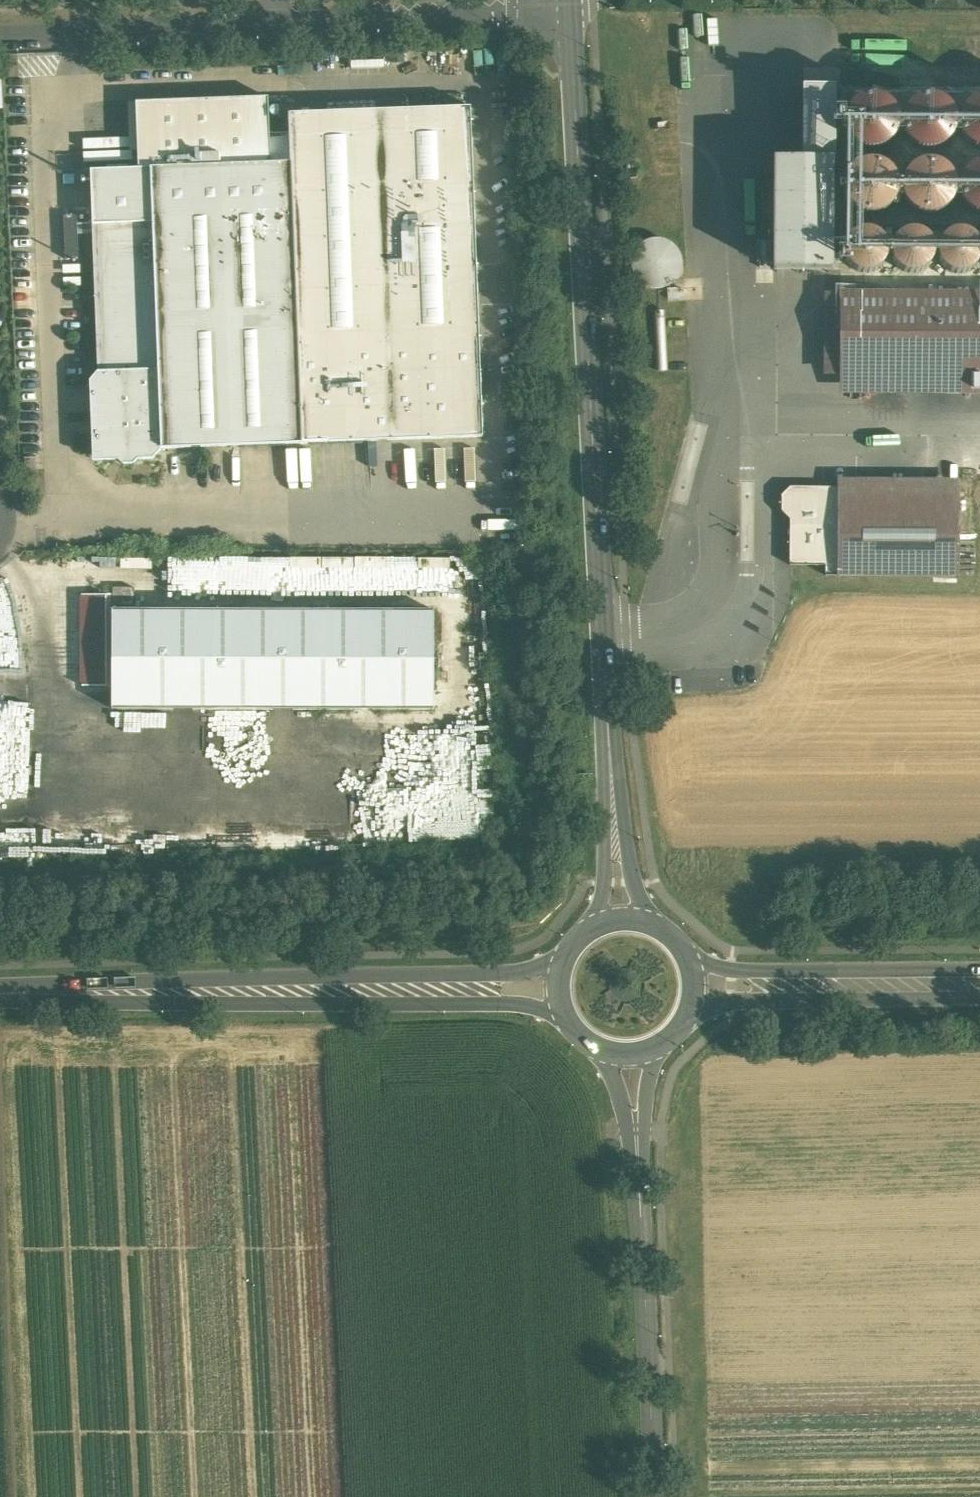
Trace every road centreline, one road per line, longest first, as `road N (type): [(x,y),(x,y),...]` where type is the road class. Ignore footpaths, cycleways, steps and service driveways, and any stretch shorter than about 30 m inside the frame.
road 1 (tertiary): [(571,6),(621,921)]
road 2 (unclassified): [(0,45),(571,6)]
road 3 (tertiary): [(558,990),(0,992)]
road 4 (residential): [(655,1496),(632,1055)]
road 5 (tertiary): [(693,986),(979,983)]

